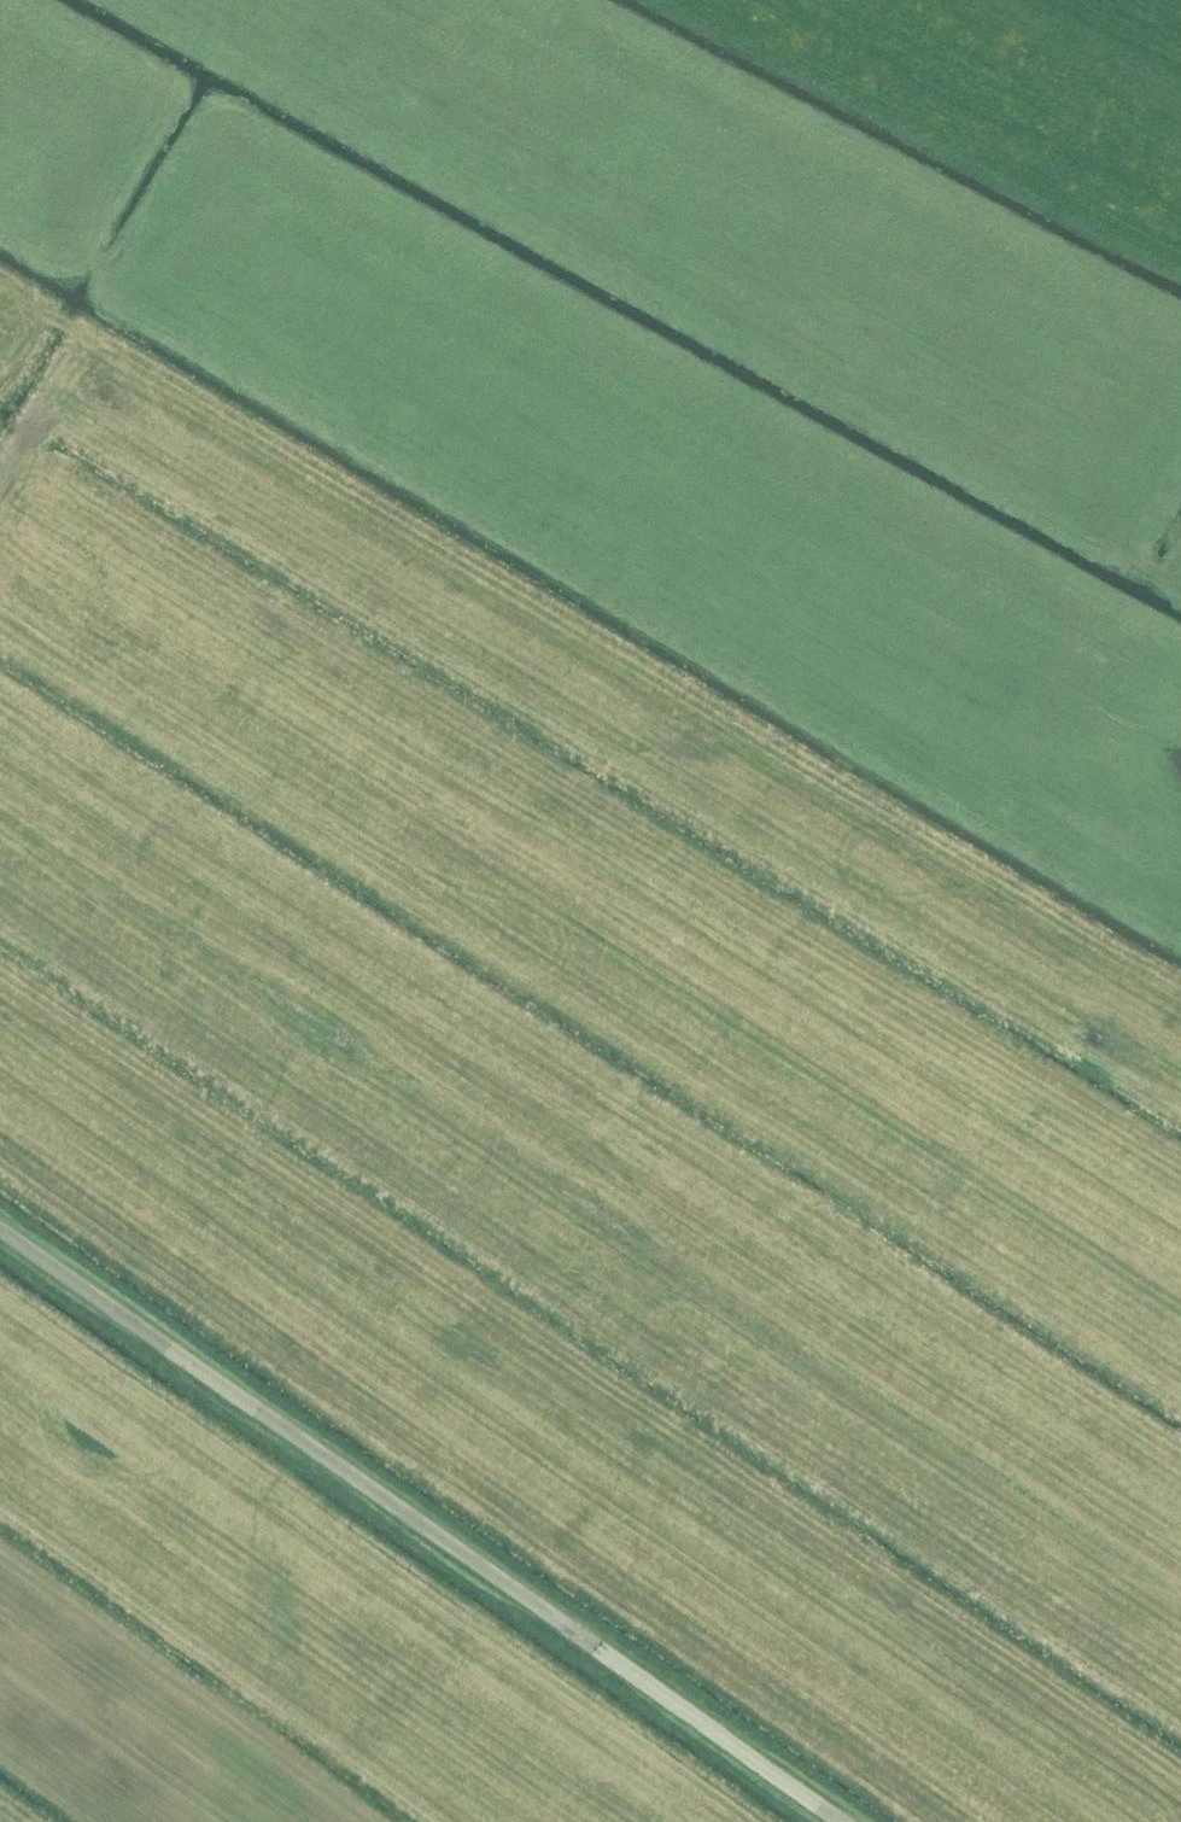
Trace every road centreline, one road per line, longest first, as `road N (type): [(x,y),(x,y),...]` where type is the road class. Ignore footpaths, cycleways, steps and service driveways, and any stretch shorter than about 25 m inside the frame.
road 1 (unclassified): [(840,1821),(0,1231)]

